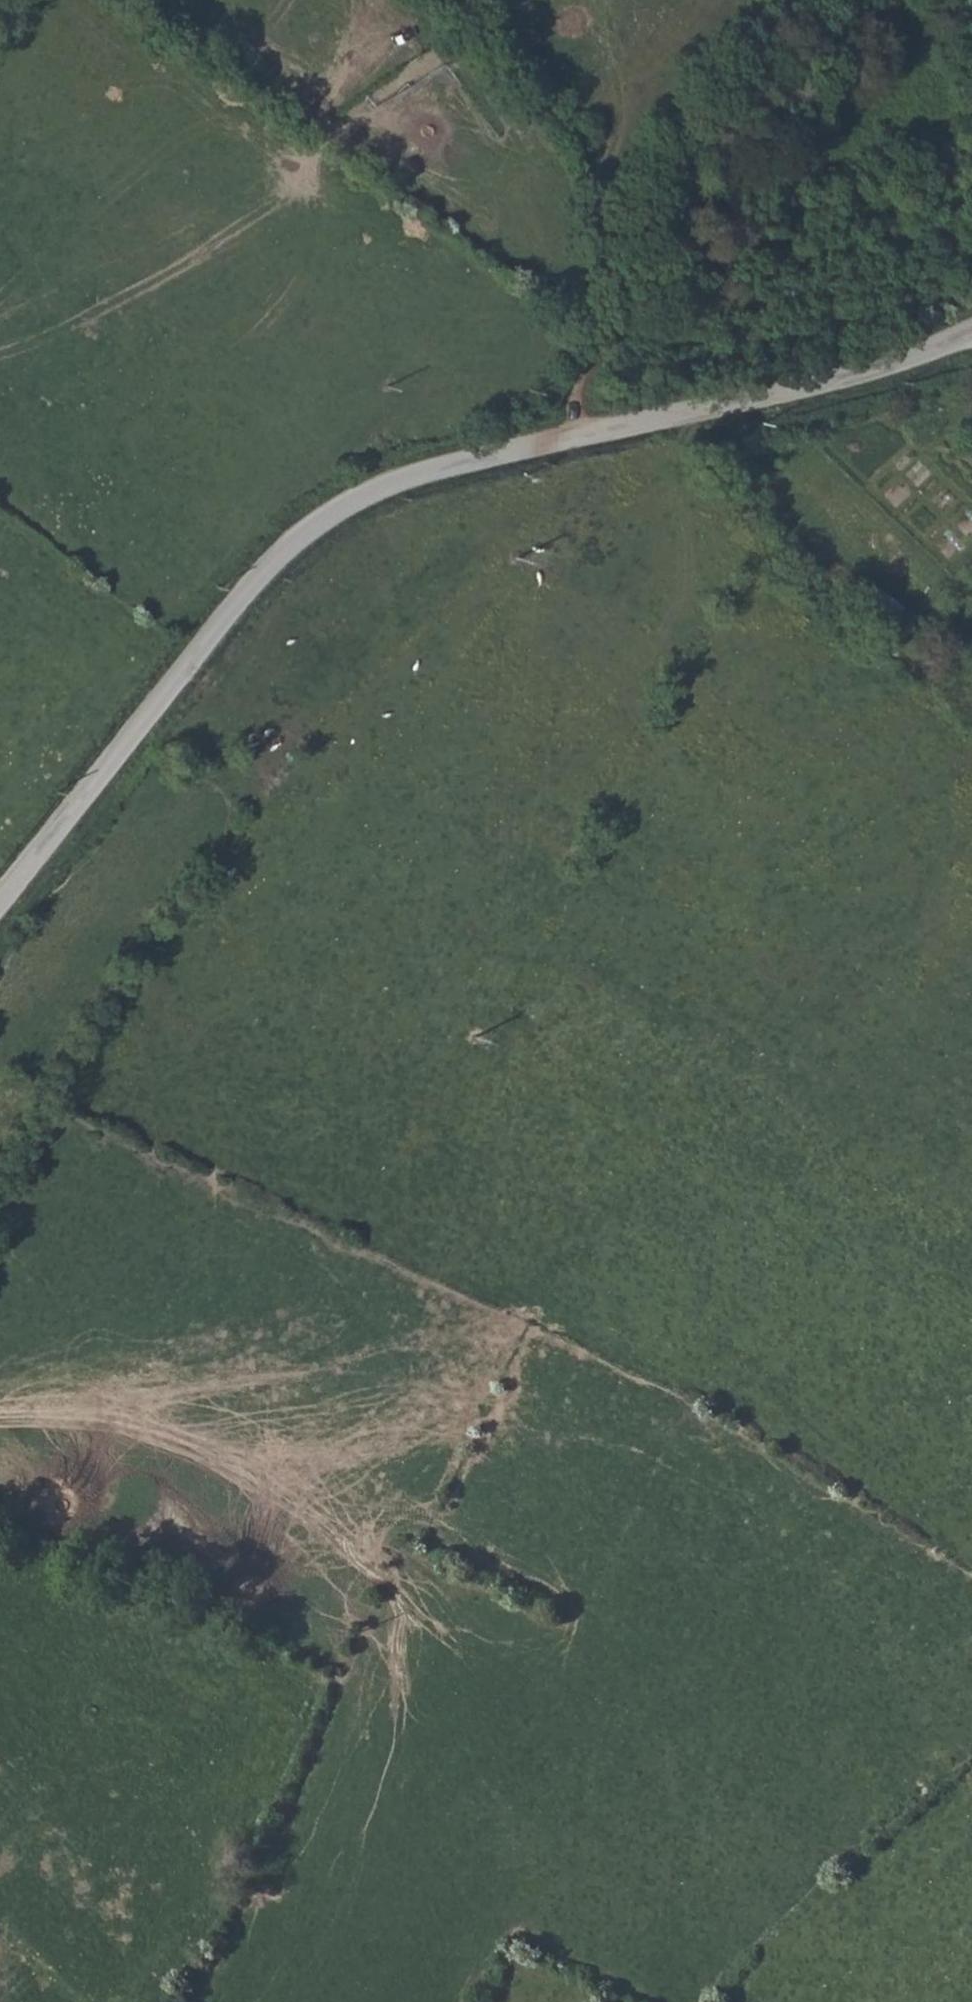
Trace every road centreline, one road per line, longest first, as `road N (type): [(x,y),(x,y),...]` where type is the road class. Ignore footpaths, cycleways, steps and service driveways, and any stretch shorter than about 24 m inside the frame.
road 1 (unclassified): [(0,901),(253,581),(337,510),(431,470),(809,385),(971,339)]
road 2 (track): [(443,0),(595,160),(602,244),(574,442)]

